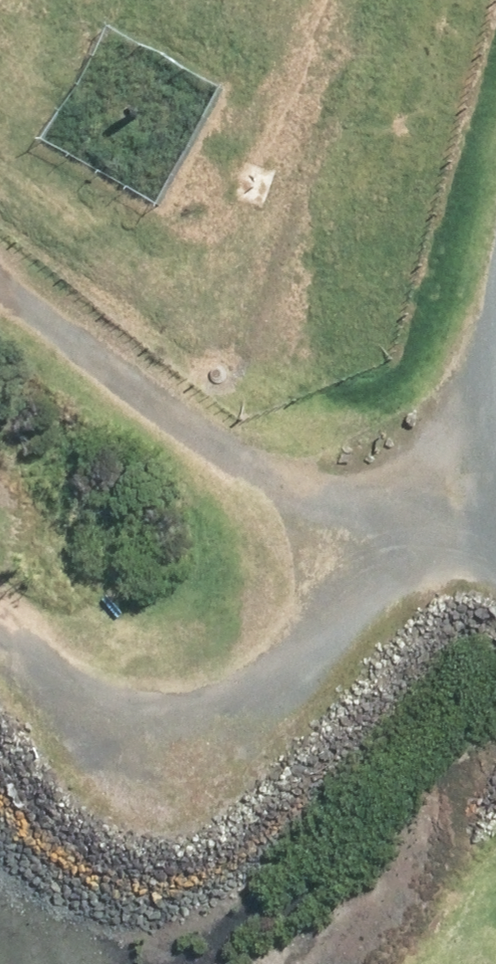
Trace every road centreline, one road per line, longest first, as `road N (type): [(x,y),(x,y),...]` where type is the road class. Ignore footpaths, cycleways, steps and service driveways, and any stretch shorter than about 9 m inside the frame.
road 1 (track): [(0,278),(141,402),(265,482),(331,507),(495,542)]
road 2 (track): [(0,651),(72,697),(119,708),(242,699),(292,670),(419,548),(428,523)]

